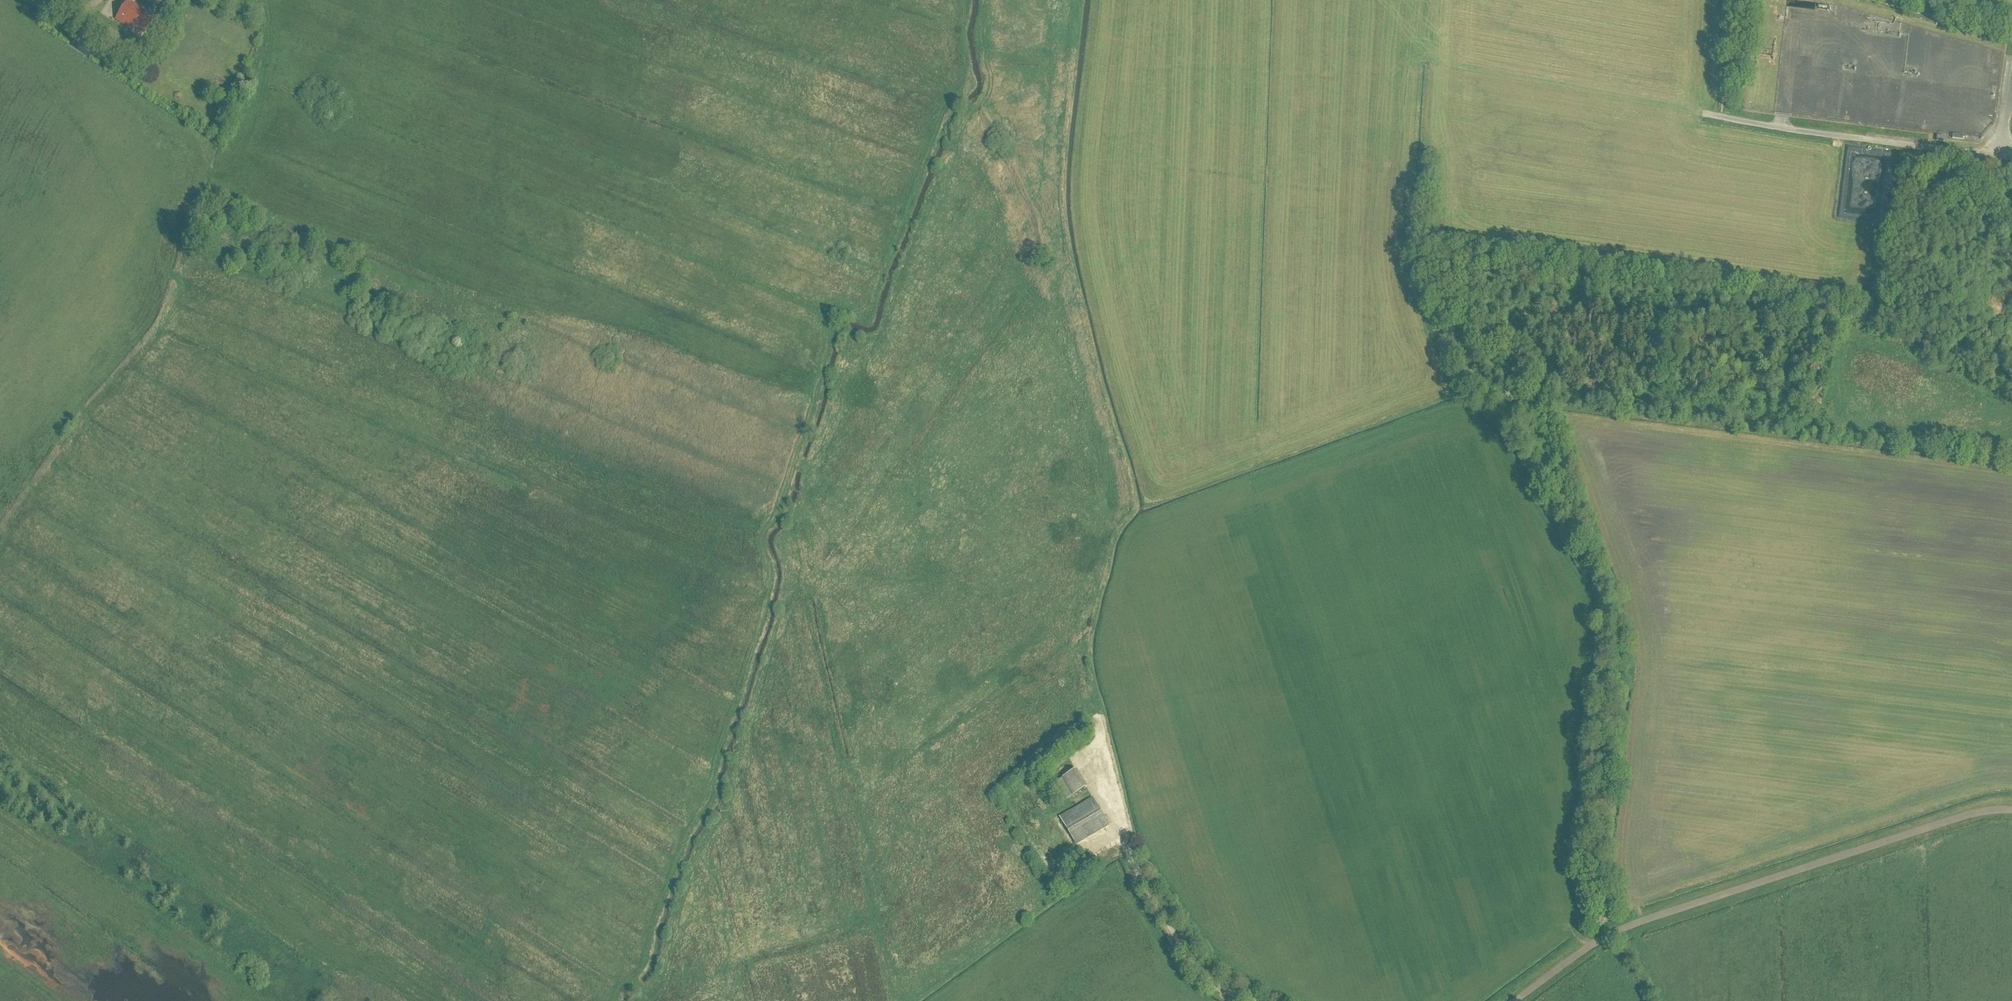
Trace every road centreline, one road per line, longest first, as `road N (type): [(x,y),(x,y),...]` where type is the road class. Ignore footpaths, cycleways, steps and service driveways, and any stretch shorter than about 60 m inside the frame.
road 1 (track): [(614,1000),(642,960),(685,840),(713,797),(711,778),(765,599),(760,534),(798,466)]
road 2 (unclassified): [(1516,1000),(1633,924),(1975,814),(2011,810)]
road 3 (track): [(1252,1000),(1206,976),(1143,884),(1101,745)]

